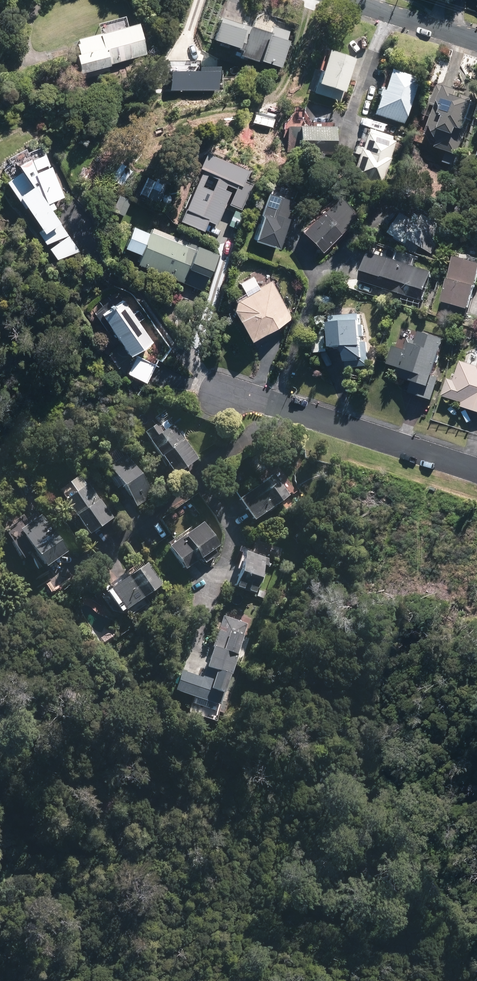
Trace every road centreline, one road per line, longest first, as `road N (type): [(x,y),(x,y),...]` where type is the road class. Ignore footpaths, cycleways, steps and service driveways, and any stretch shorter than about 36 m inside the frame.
road 1 (residential): [(214,387),(476,469)]
road 2 (residential): [(356,0),(476,39)]

